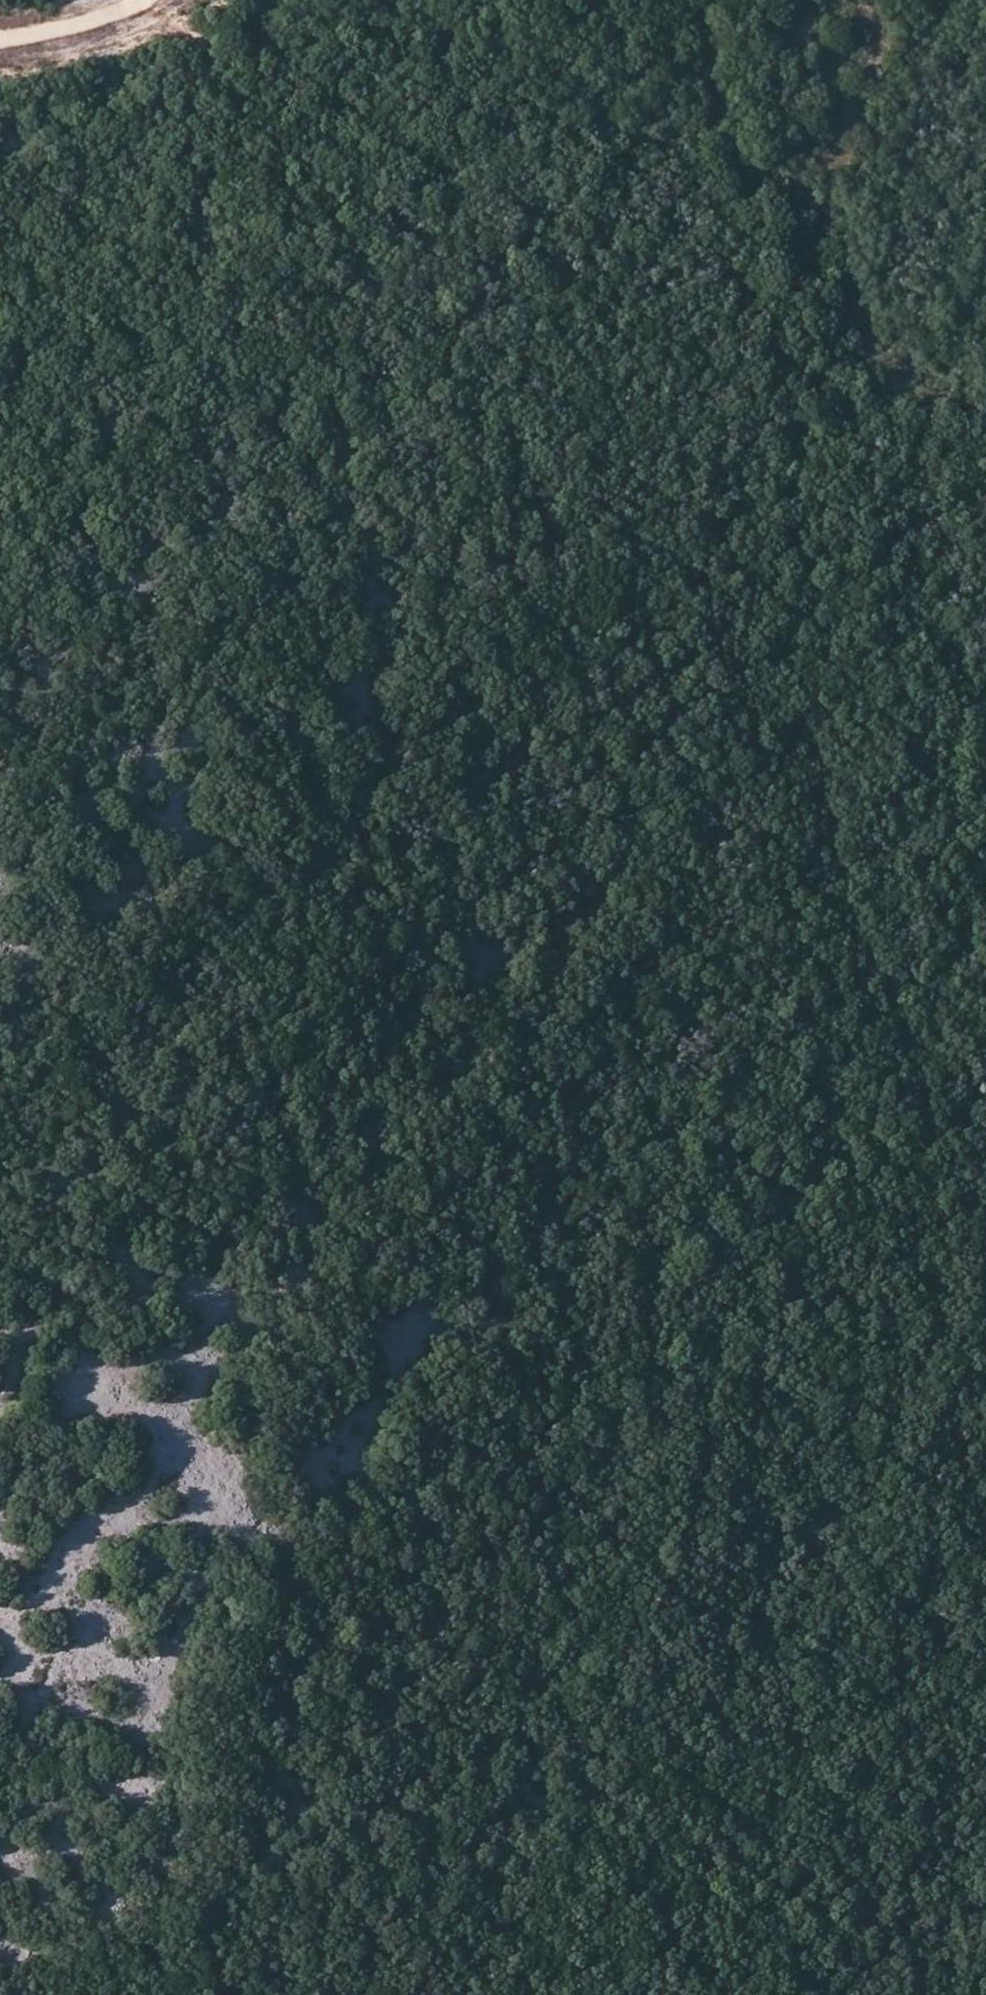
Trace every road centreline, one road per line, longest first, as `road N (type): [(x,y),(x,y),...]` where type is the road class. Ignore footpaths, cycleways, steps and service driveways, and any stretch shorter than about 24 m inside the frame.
road 1 (track): [(147,0),(67,29),(0,37)]

